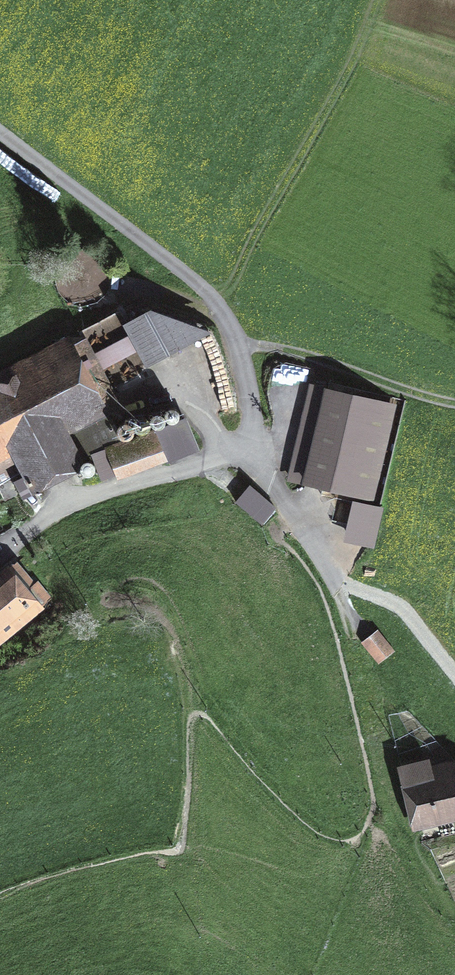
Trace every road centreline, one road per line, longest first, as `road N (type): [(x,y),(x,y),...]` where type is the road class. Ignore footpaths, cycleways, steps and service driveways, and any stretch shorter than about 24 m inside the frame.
road 1 (unclassified): [(0,133),(205,291),(237,342),(252,419),(246,447),(235,455),(86,499),(18,540)]
road 2 (track): [(246,447),(320,554),(337,593),(400,826),(454,932)]
road 3 (track): [(237,342),(322,358),(454,405)]

